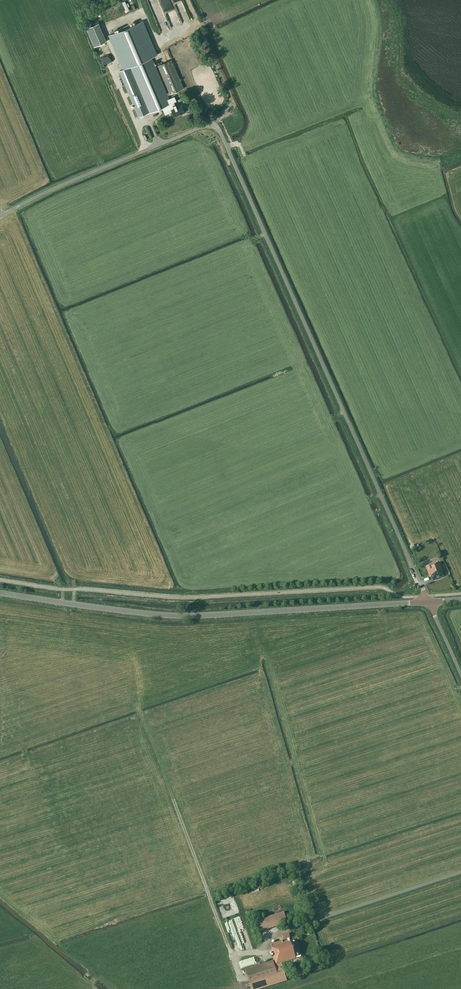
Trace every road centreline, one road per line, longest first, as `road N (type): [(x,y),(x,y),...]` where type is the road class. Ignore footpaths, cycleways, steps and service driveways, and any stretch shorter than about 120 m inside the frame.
road 1 (unclassified): [(428,602),(212,126),(81,175),(0,217)]
road 2 (secondary): [(0,593),(167,616),(428,602)]

